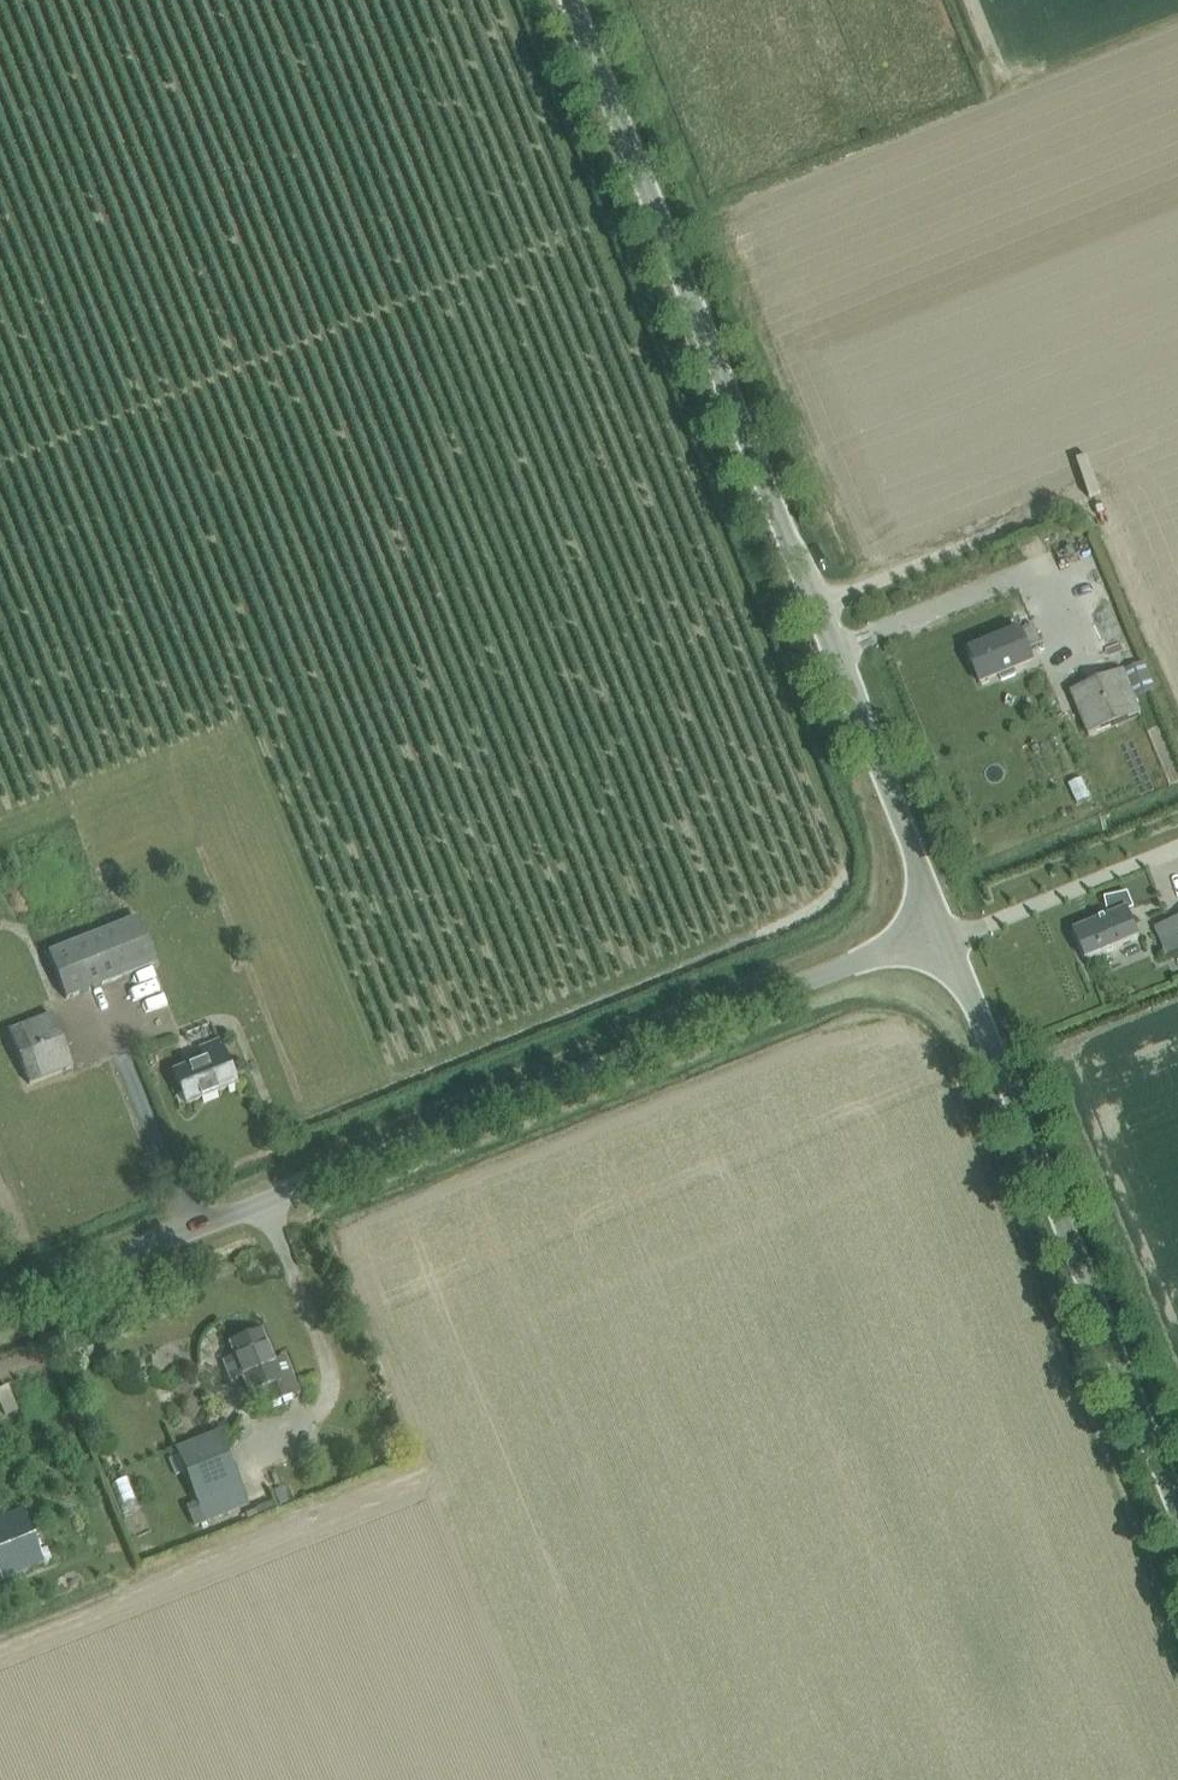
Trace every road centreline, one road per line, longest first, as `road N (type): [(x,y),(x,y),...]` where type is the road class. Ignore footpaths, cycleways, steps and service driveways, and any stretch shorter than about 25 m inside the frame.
road 1 (unclassified): [(0,1314),(943,936)]
road 2 (unclassified): [(943,936),(568,0)]
road 3 (unclassified): [(1177,1516),(943,936)]

